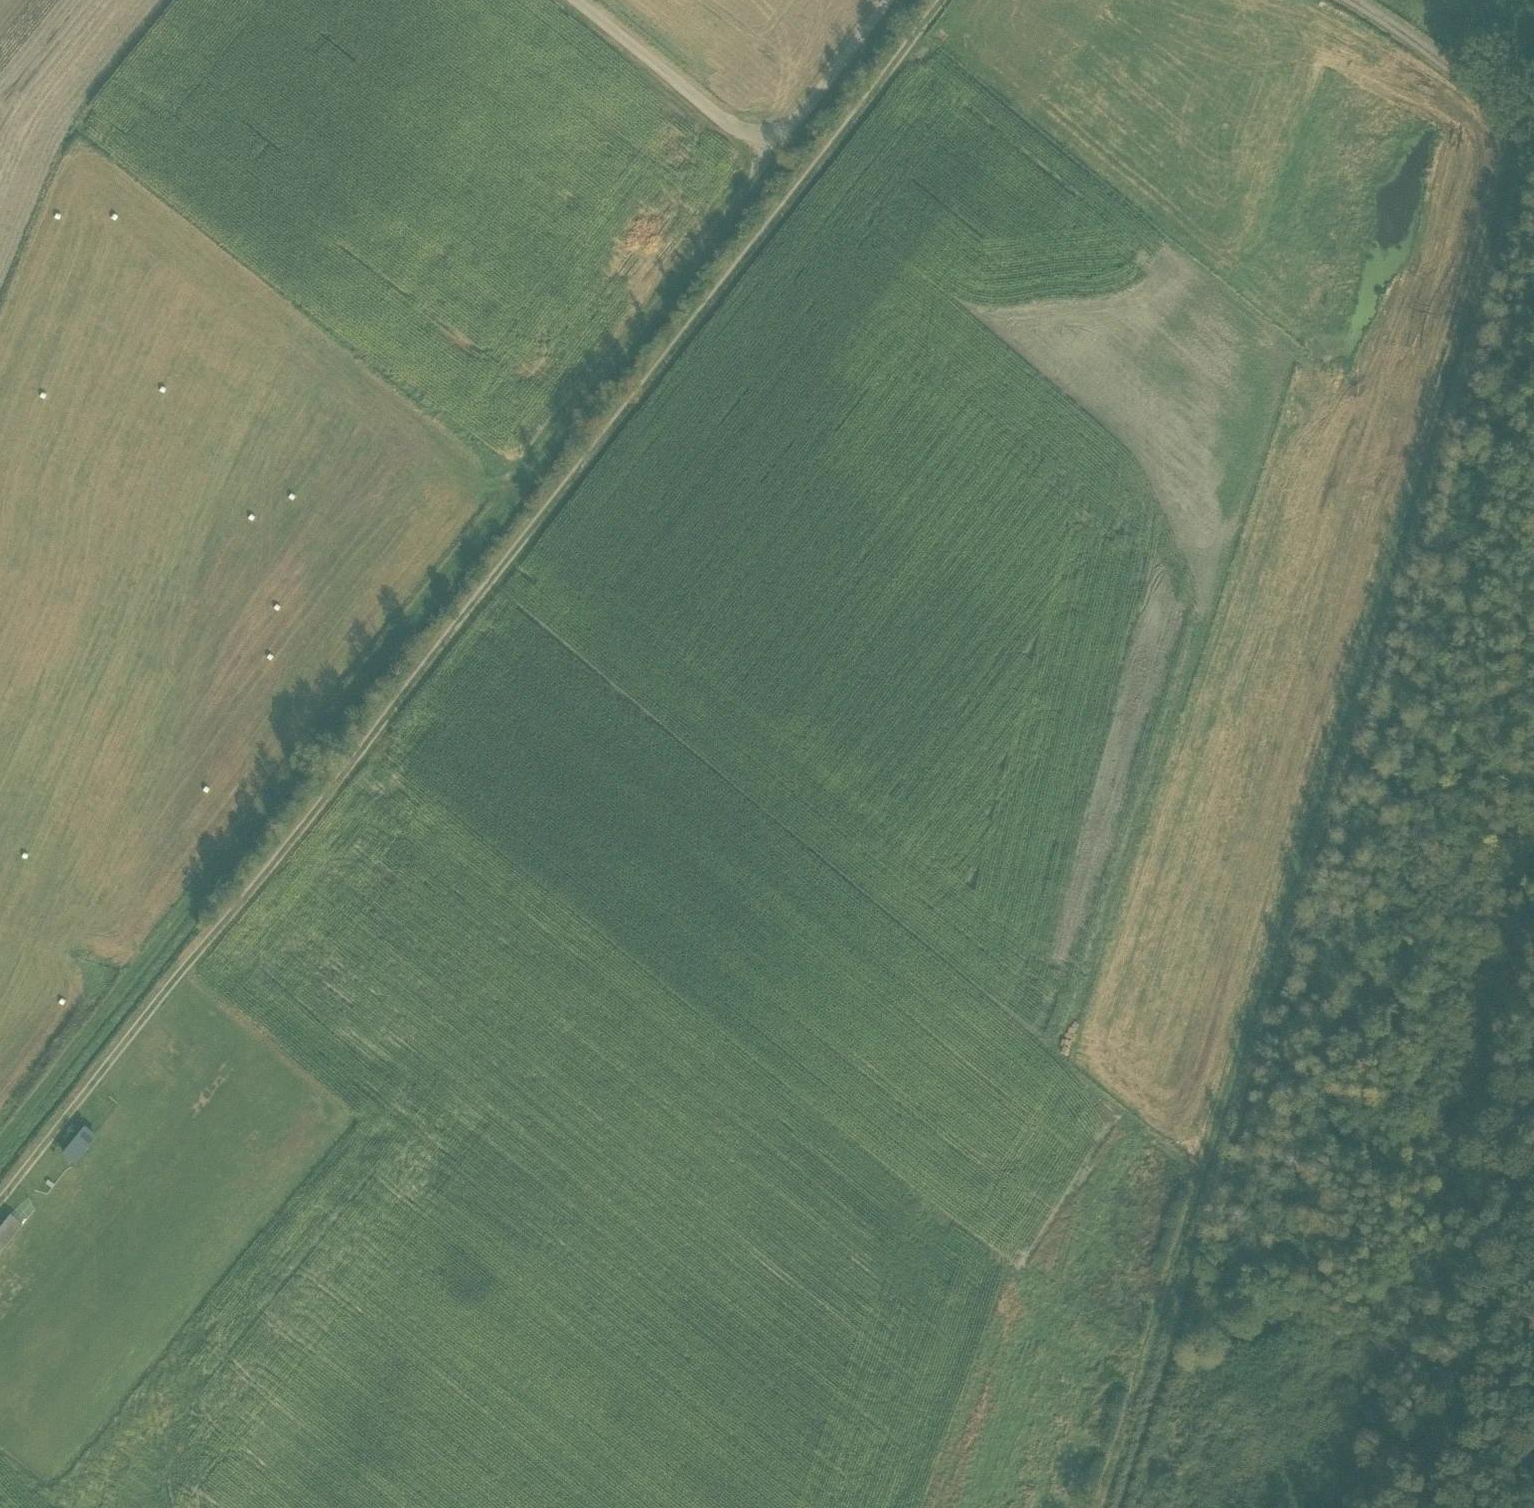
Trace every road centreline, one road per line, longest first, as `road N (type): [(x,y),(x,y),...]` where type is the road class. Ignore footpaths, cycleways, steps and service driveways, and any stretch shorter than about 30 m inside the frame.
road 1 (track): [(0,1201),(939,0)]
road 2 (track): [(1096,1507),(1525,117)]
road 3 (track): [(0,1142),(779,146)]
road 4 (track): [(572,0),(724,121),(779,146),(893,0)]
road 5 (track): [(1434,1507),(1533,1219)]
road 6 (track): [(1352,0),(1525,117)]

